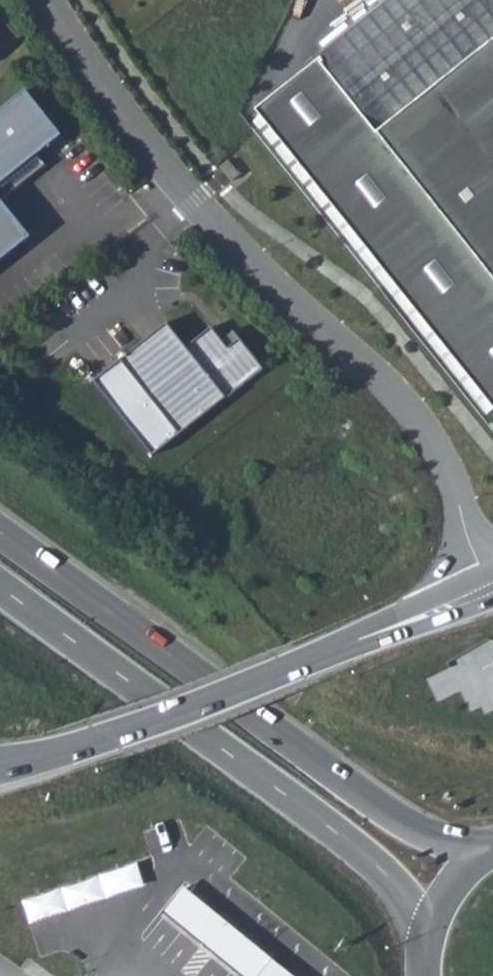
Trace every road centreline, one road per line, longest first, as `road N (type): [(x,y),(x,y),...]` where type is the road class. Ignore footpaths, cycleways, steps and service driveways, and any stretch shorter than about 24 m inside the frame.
road 1 (unclassified): [(485,576),(446,471),(396,394),(291,302),(194,201),(127,121),(48,0)]
road 2 (trunk): [(481,854),(427,833),(346,783),(0,529)]
road 3 (trunk): [(0,586),(340,835),(389,877),(428,925)]
road 4 (tertiary): [(405,624),(207,702),(0,767)]

